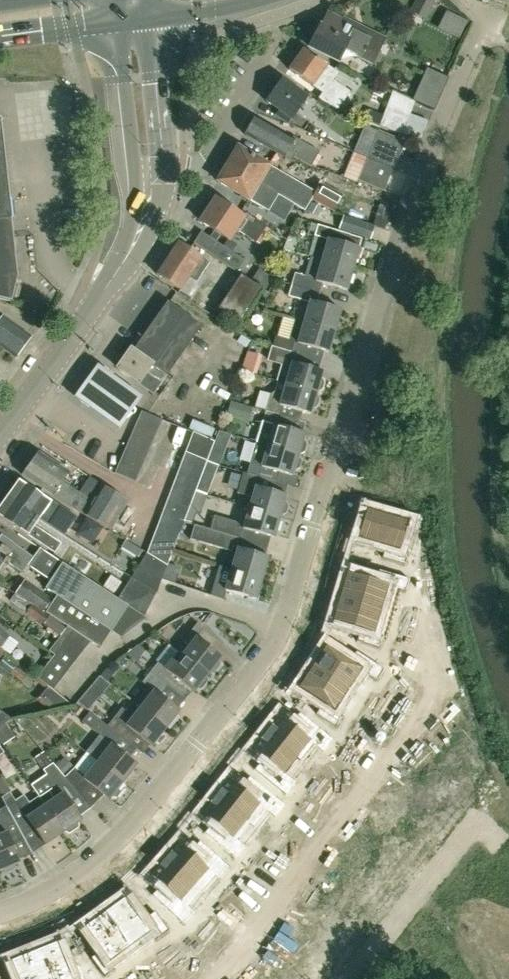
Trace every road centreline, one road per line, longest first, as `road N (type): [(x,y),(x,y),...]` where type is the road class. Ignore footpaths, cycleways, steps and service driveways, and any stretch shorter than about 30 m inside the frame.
road 1 (residential): [(0,904),(45,888),(128,820),(264,652),(306,563),(344,424),(479,31)]
road 2 (tertiary): [(97,299),(147,232),(155,203),(146,19)]
road 3 (tertiary): [(122,22),(134,217),(97,299)]
road 4 (residential): [(0,92),(14,90),(33,120),(51,259),(97,299)]
road 5 (tertiary): [(0,433),(97,299)]
road 6 (primary): [(0,35),(122,22)]

